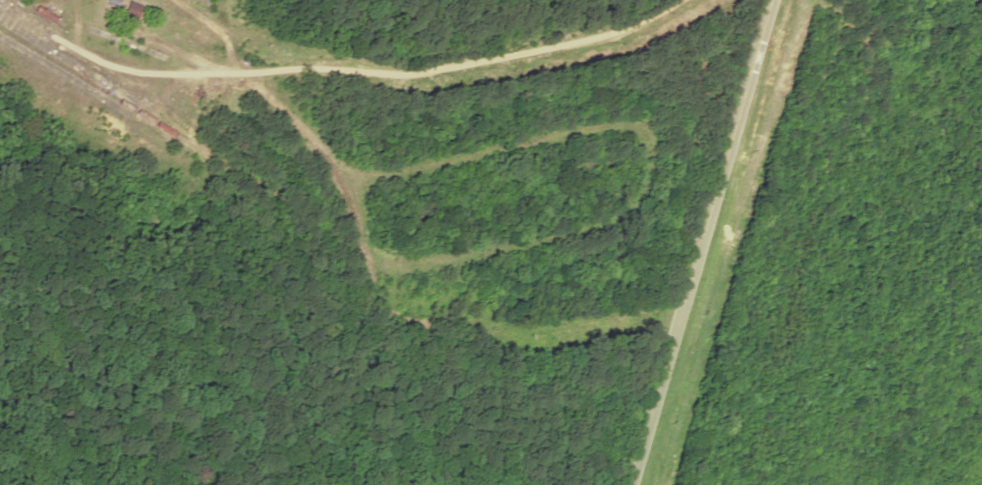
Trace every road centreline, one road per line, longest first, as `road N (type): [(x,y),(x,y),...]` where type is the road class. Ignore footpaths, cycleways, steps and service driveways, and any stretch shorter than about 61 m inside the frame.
road 1 (tertiary): [(631,484),(775,0)]

